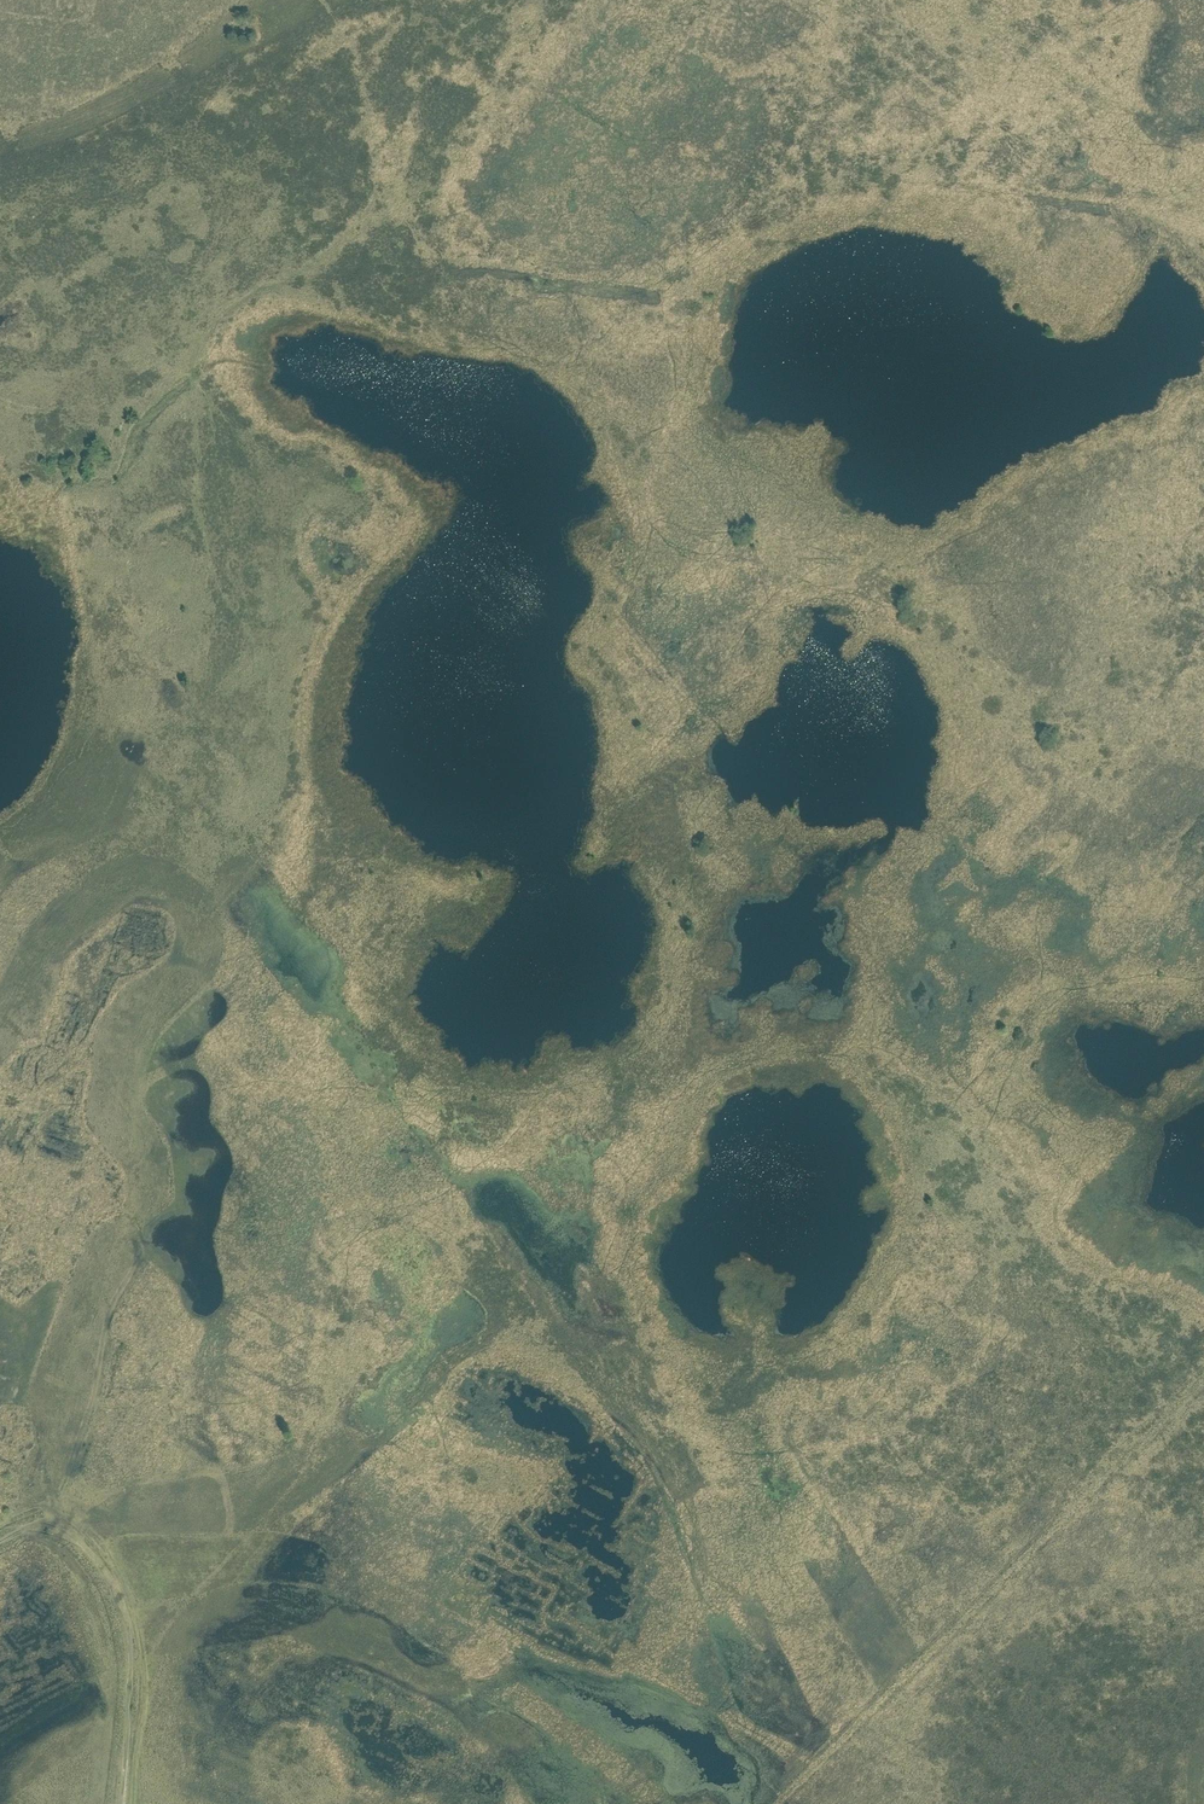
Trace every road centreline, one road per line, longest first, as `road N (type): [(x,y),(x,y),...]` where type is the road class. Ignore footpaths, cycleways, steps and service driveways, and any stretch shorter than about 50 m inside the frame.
road 1 (track): [(119,1803),(129,1651),(110,1581),(103,1565),(61,1533),(31,1527),(0,1540)]

